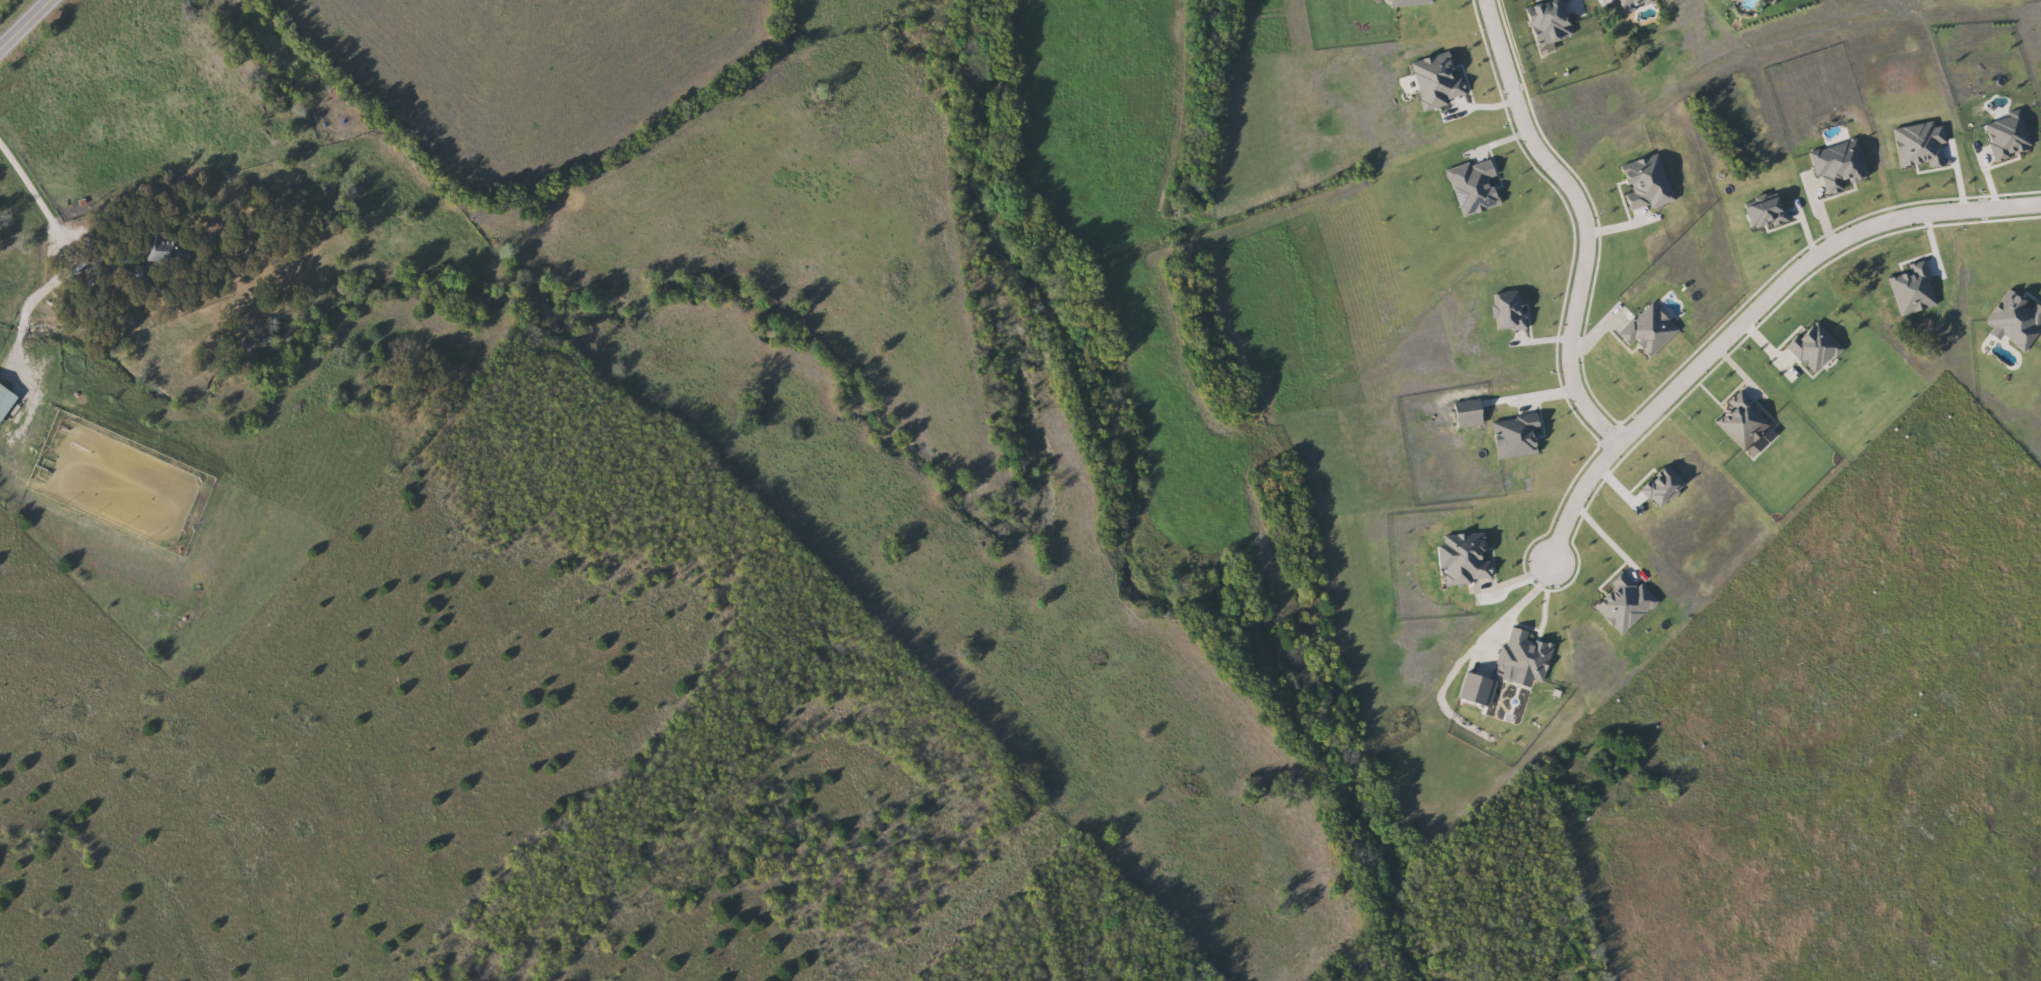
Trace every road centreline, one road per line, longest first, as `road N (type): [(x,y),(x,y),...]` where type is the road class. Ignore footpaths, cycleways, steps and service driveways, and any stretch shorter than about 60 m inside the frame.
road 1 (residential): [(1552,563),(1592,473),(1793,269),(1835,241),(1901,217),(2040,203)]
road 2 (residential): [(1485,0),(1538,151),(1580,200),(1586,270),(1572,358),(1588,402),(1620,442)]

